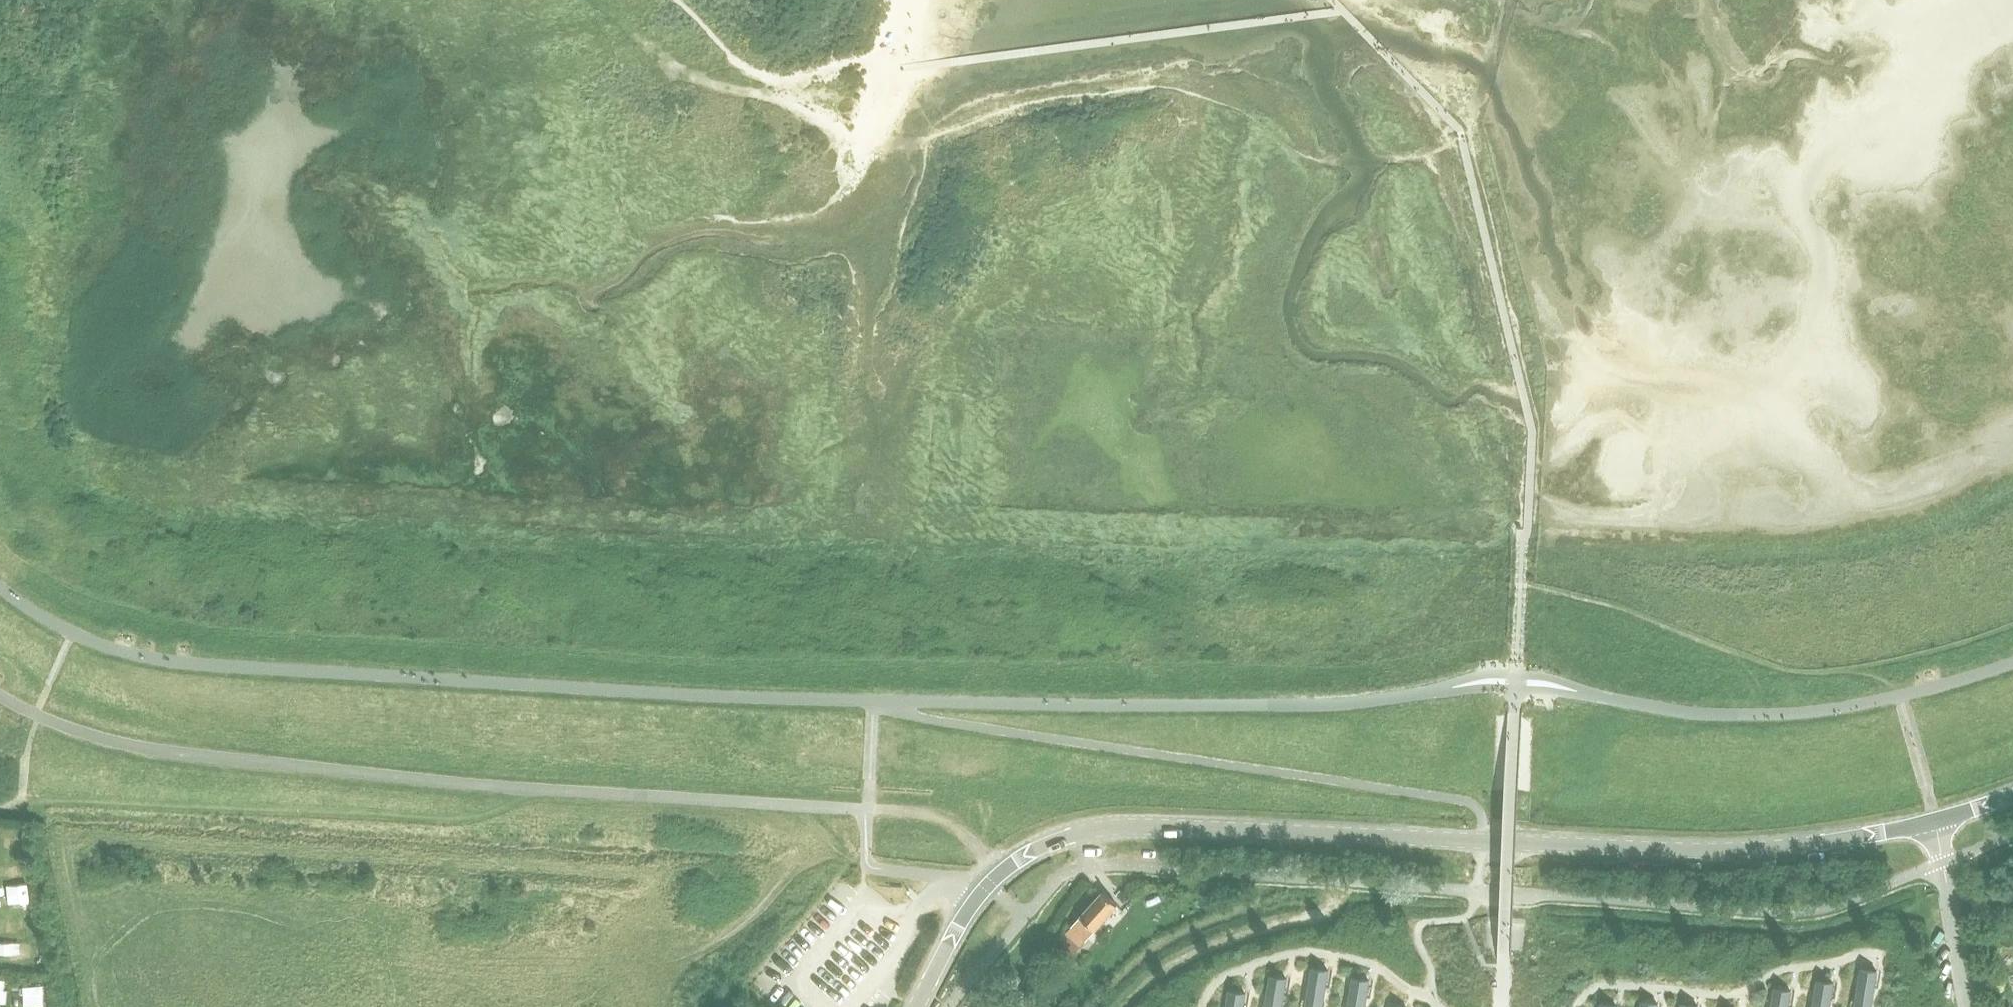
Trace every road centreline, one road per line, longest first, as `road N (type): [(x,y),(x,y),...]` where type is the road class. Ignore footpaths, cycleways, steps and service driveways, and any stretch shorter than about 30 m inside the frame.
road 1 (tertiary): [(916,1006),(973,899),(1020,857),(1074,833),(1166,828),(1740,849),(1934,822),(2012,795)]
road 2 (track): [(1121,1006),(1181,961),(1241,934),(1330,912),(1343,882)]

